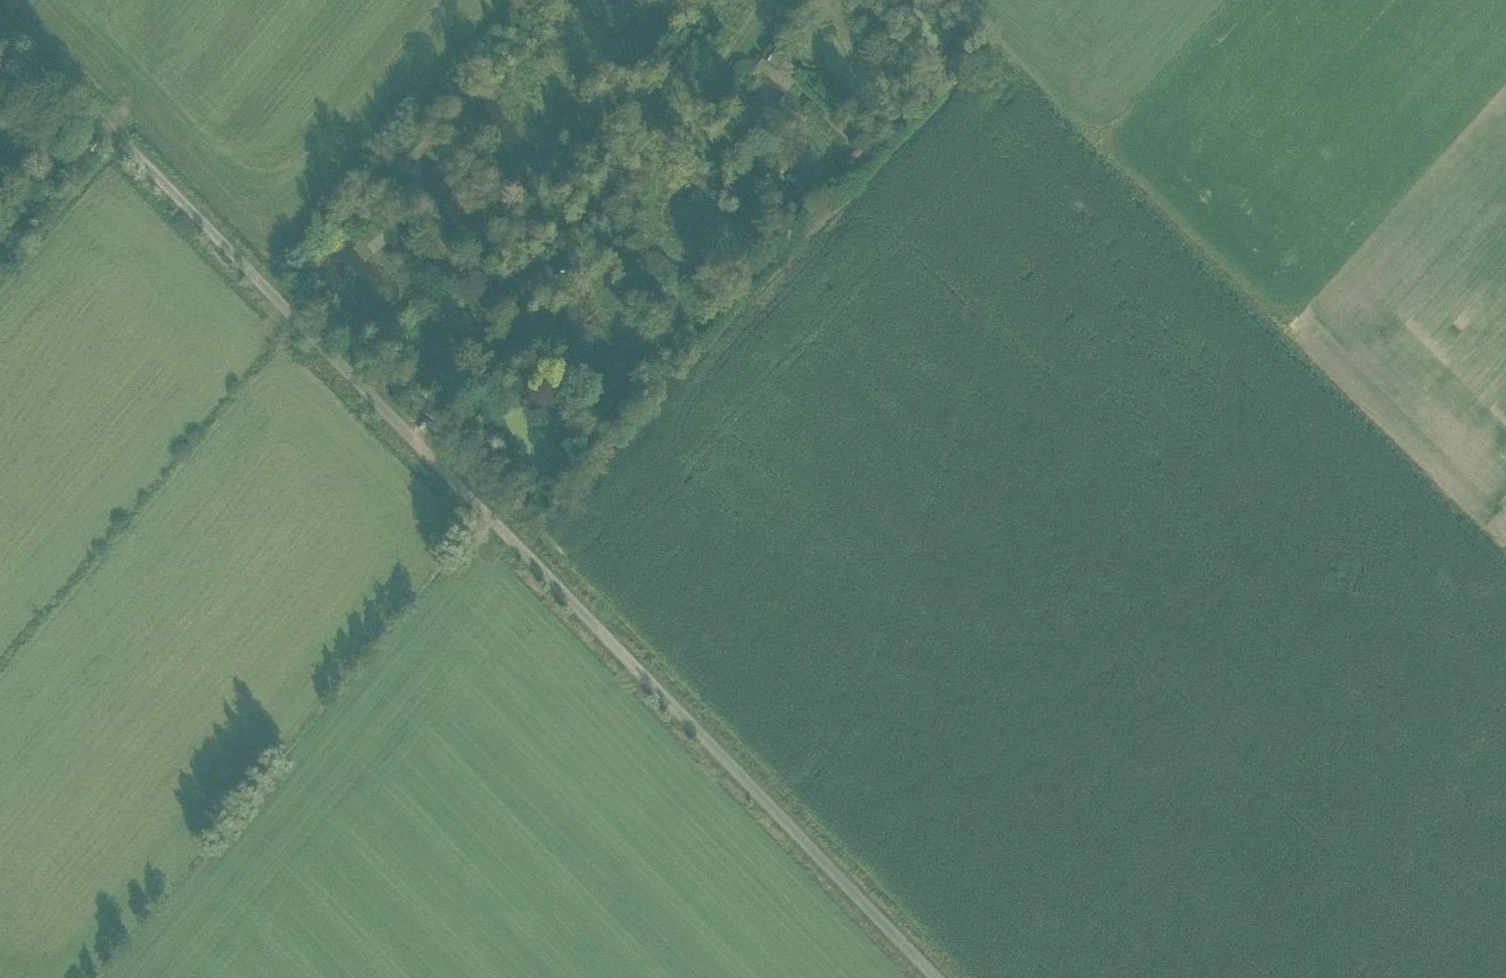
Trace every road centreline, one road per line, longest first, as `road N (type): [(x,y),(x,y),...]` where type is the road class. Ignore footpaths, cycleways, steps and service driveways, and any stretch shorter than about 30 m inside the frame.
road 1 (unclassified): [(937,977),(137,151)]
road 2 (track): [(137,151),(0,11)]

